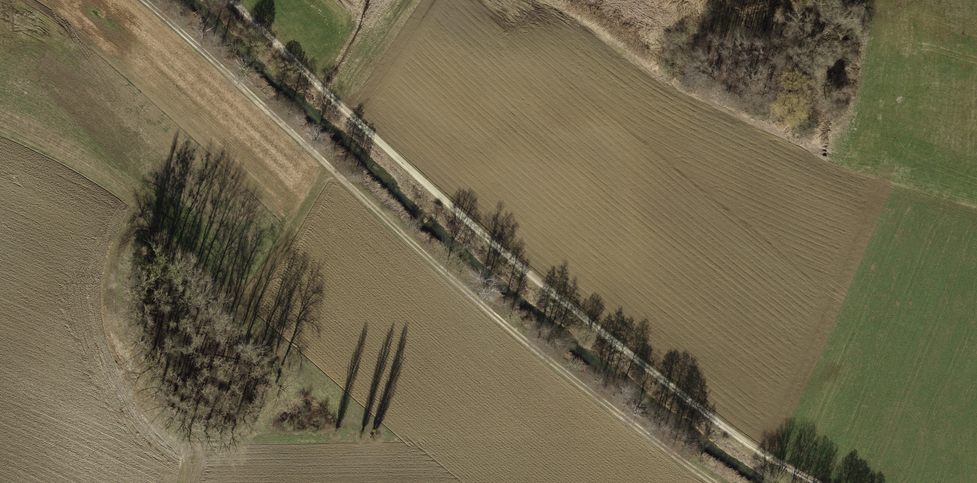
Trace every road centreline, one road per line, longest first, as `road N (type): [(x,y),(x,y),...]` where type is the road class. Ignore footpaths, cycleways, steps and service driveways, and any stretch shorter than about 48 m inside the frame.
road 1 (track): [(830,482),(678,389),(567,303),(321,88),(239,0)]
road 2 (track): [(725,482),(580,384),(145,0)]

